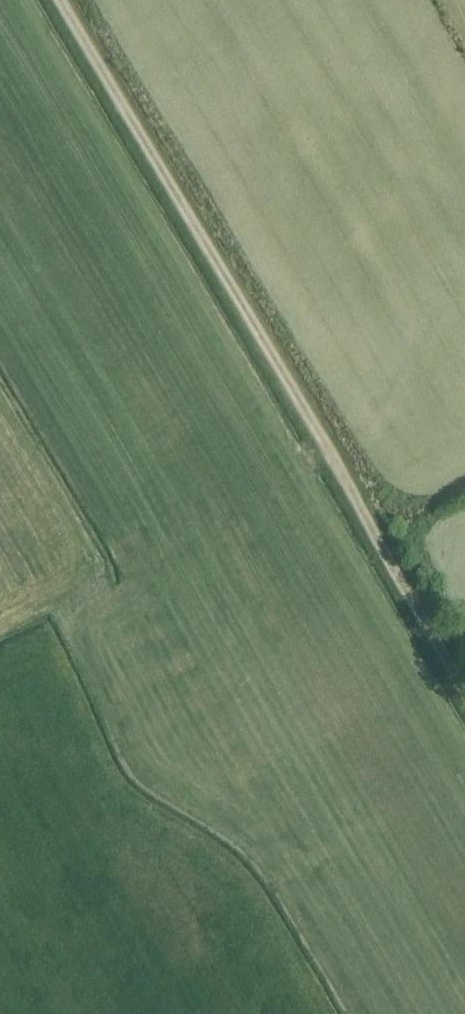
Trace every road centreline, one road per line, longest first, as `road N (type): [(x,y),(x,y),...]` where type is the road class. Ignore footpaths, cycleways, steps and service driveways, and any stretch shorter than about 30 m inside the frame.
road 1 (track): [(464,702),(49,0)]

